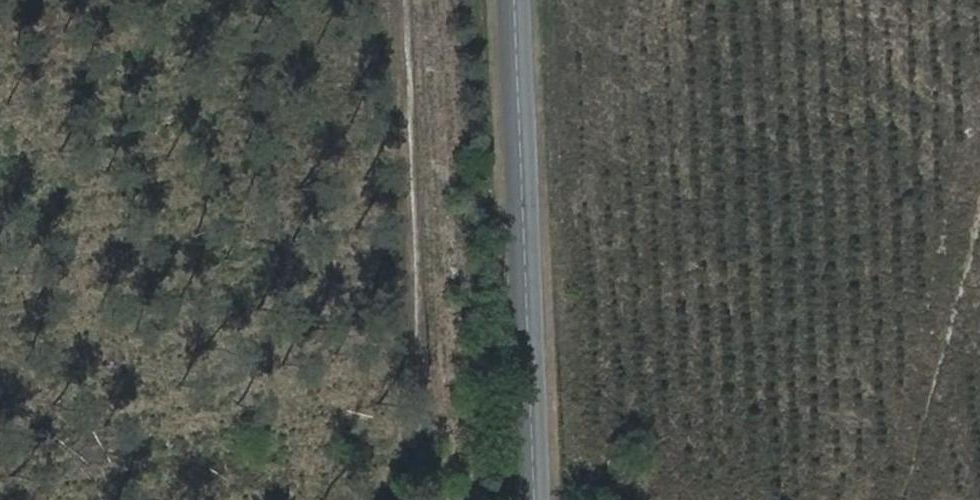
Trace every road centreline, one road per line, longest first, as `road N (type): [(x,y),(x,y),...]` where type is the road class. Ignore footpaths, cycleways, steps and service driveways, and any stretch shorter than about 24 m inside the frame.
road 1 (track): [(427,499),(405,0)]
road 2 (tertiary): [(513,0),(534,499)]

